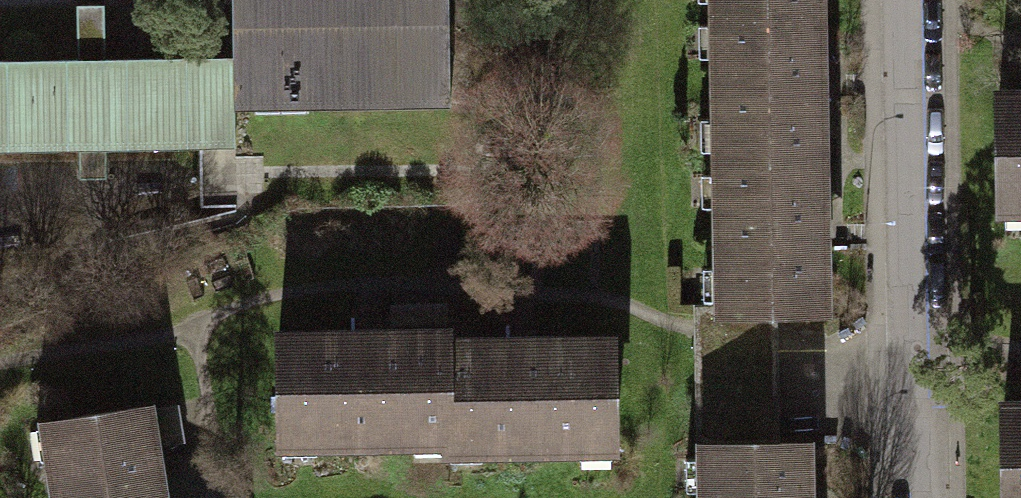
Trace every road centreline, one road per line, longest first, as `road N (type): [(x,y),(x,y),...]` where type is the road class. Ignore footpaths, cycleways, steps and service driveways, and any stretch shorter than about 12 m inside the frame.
road 1 (residential): [(902,0),(912,387),(931,497)]

